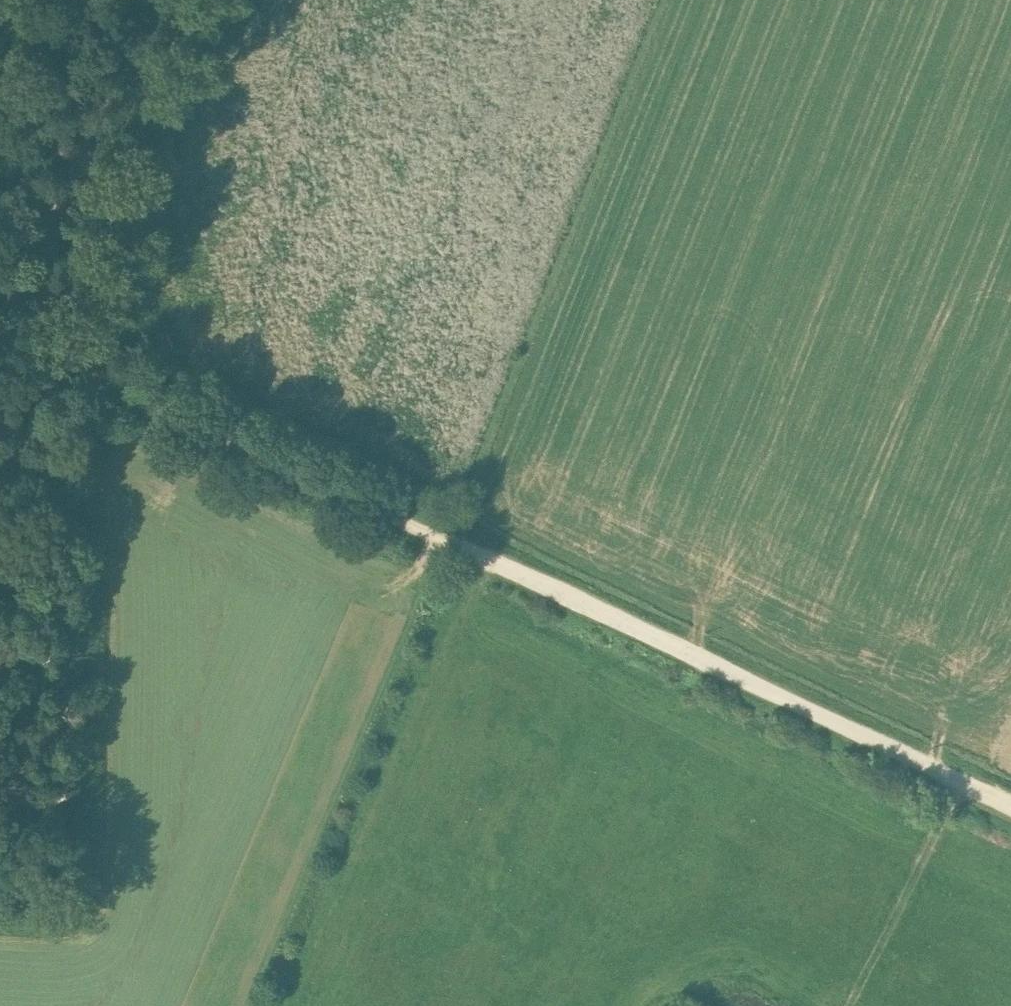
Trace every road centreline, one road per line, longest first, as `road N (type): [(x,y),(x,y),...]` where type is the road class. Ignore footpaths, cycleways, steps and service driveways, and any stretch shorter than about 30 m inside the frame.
road 1 (track): [(1010,807),(434,532)]
road 2 (track): [(434,532),(661,0)]
road 3 (track): [(245,1005),(422,583),(434,532)]
road 4 (track): [(59,347),(165,411),(434,532)]
road 5 (track): [(59,347),(44,304),(47,262),(125,0)]

